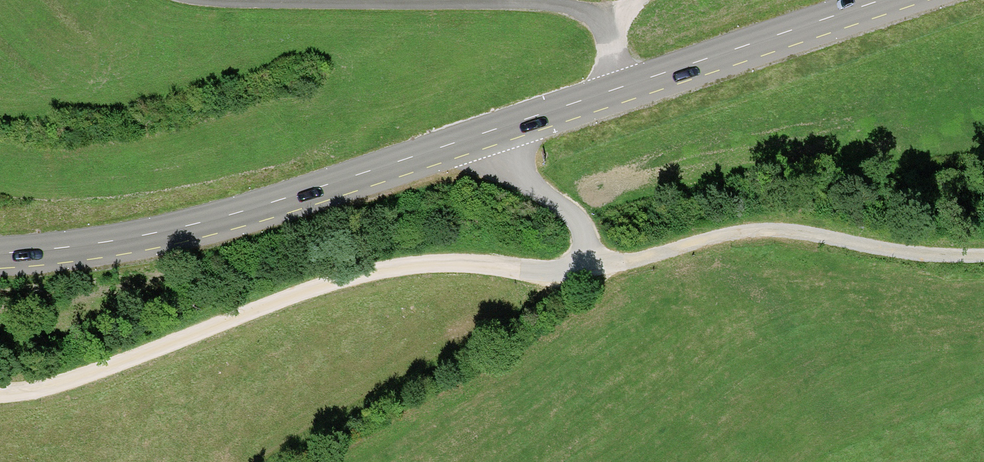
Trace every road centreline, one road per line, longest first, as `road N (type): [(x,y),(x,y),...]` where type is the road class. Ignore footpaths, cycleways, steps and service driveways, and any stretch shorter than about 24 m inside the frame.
road 1 (secondary): [(901,0),(225,216),(146,236),(0,253)]
road 2 (track): [(0,392),(40,390),(100,371),(354,271),(430,262),(585,264)]
road 3 (track): [(187,0),(527,7),(591,18),(613,95)]
road 4 (track): [(585,264),(629,262),(749,230),(902,254),(983,257)]
road 5 (track): [(585,264),(572,212),(486,133)]

